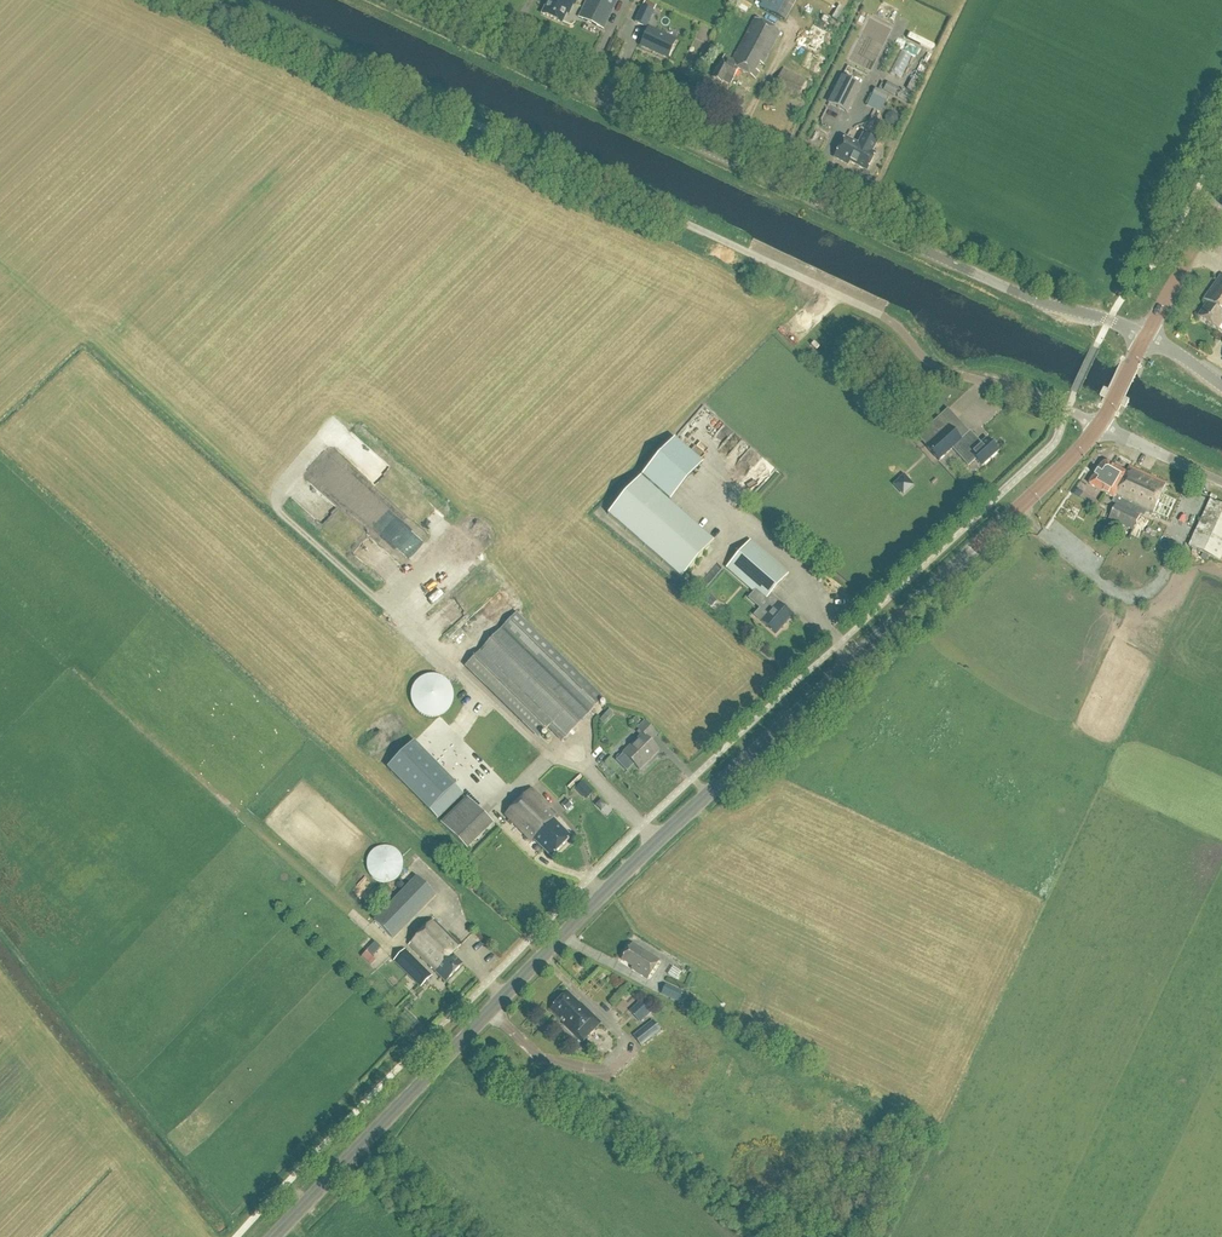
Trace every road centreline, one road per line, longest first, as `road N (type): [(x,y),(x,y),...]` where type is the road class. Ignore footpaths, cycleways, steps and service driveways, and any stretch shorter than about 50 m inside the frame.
road 1 (primary): [(273,1236),(574,923),(1100,425)]
road 2 (unclassified): [(1100,425),(944,372),(884,317),(209,0)]
road 3 (tertiary): [(1145,339),(968,274),(387,0)]
road 4 (primary): [(1145,339),(1221,198)]
road 5 (unclassified): [(1221,483),(1100,425)]

